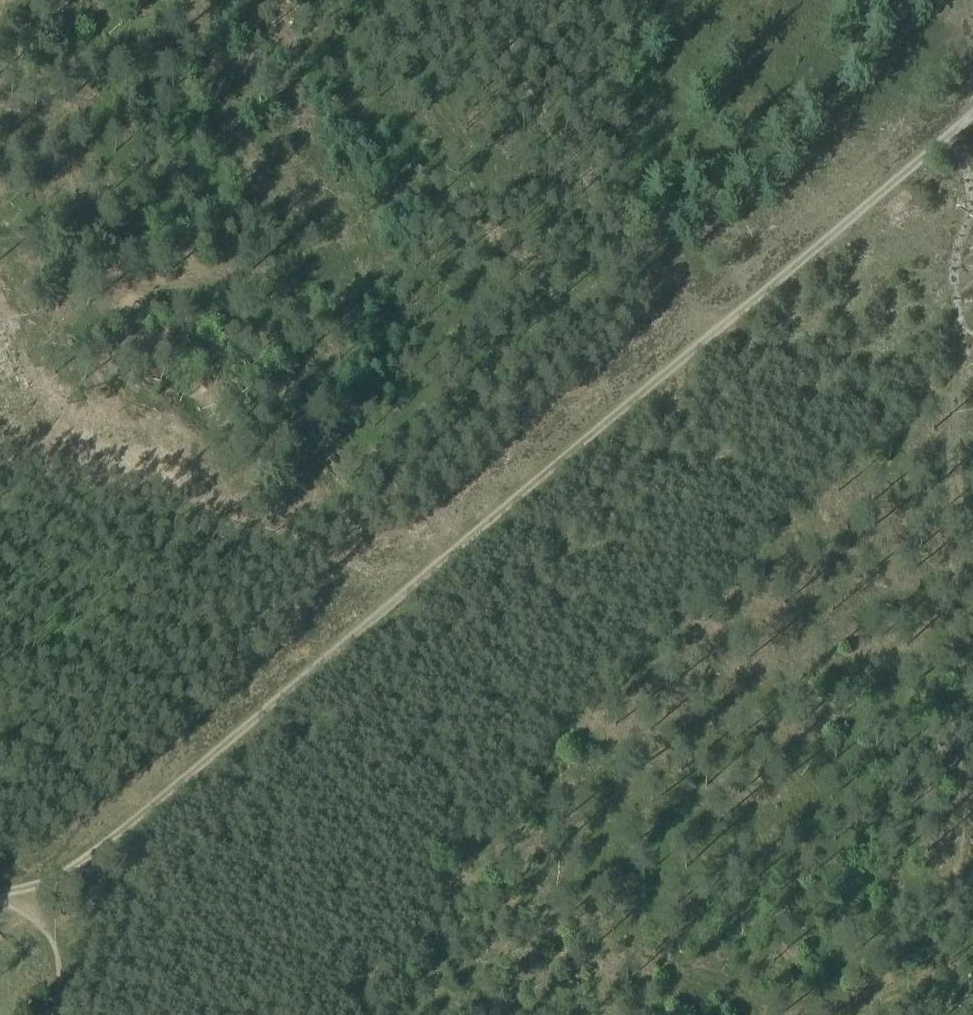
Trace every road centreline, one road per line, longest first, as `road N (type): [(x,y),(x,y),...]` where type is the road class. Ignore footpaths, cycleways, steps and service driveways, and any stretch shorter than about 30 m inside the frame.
road 1 (track): [(972,108),(28,908)]
road 2 (track): [(0,455),(412,583)]
road 3 (track): [(442,0),(695,343)]

